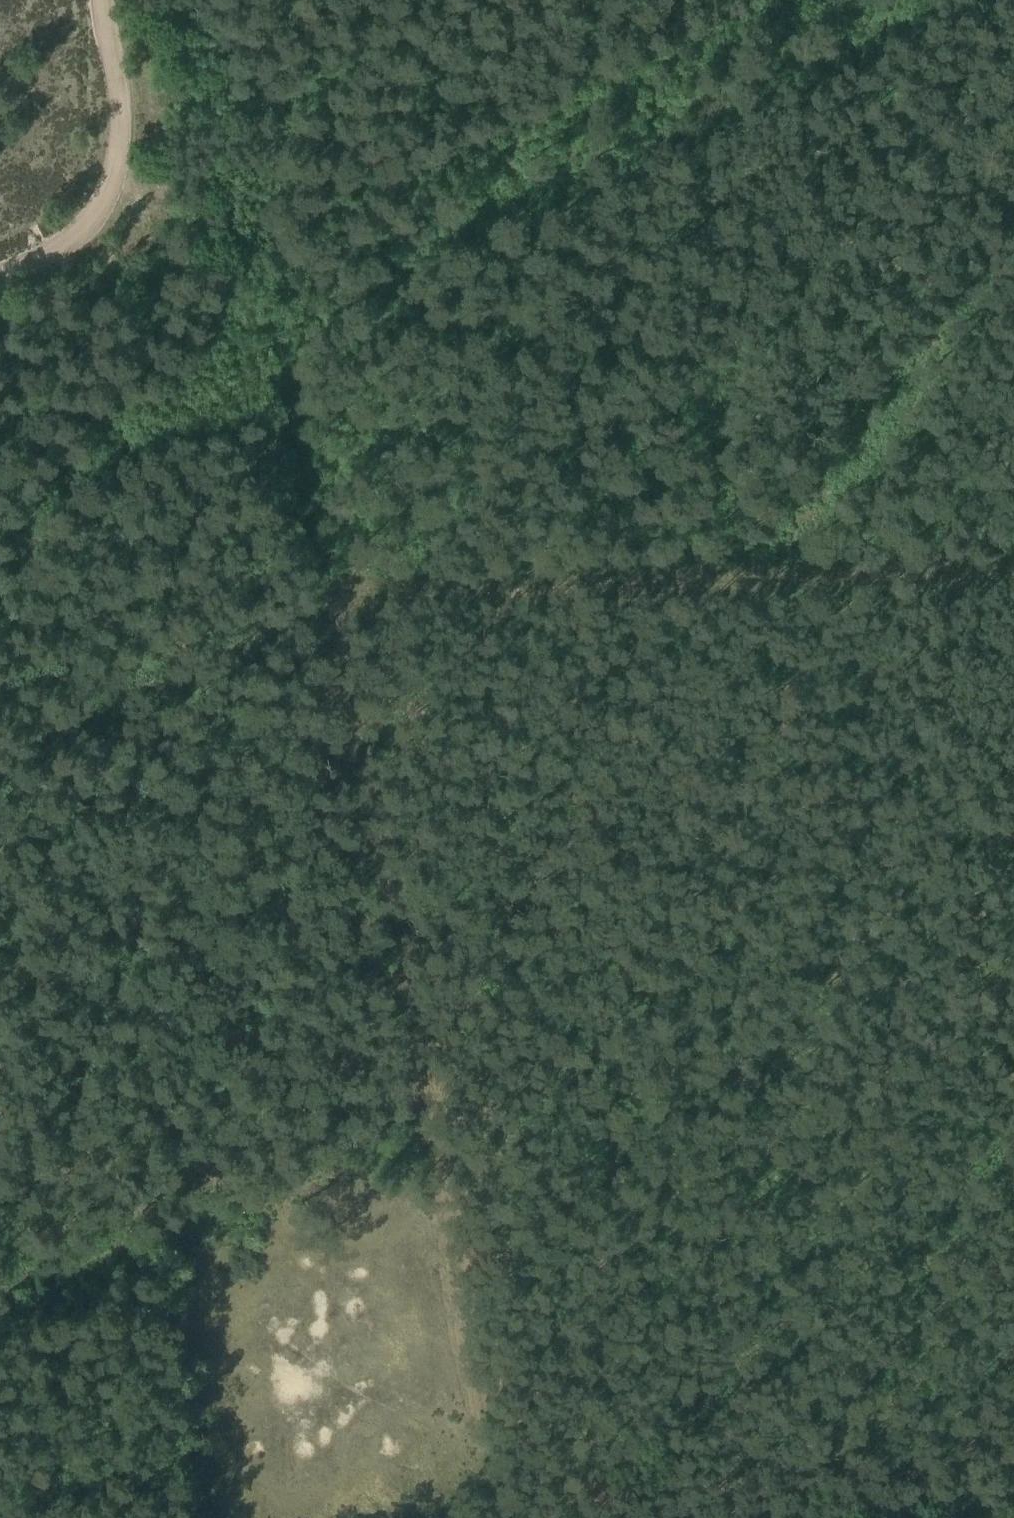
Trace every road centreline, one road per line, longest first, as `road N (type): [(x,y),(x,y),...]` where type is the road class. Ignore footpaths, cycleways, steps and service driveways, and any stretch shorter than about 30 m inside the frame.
road 1 (track): [(0,281),(66,248),(119,170),(127,149),(116,0)]

